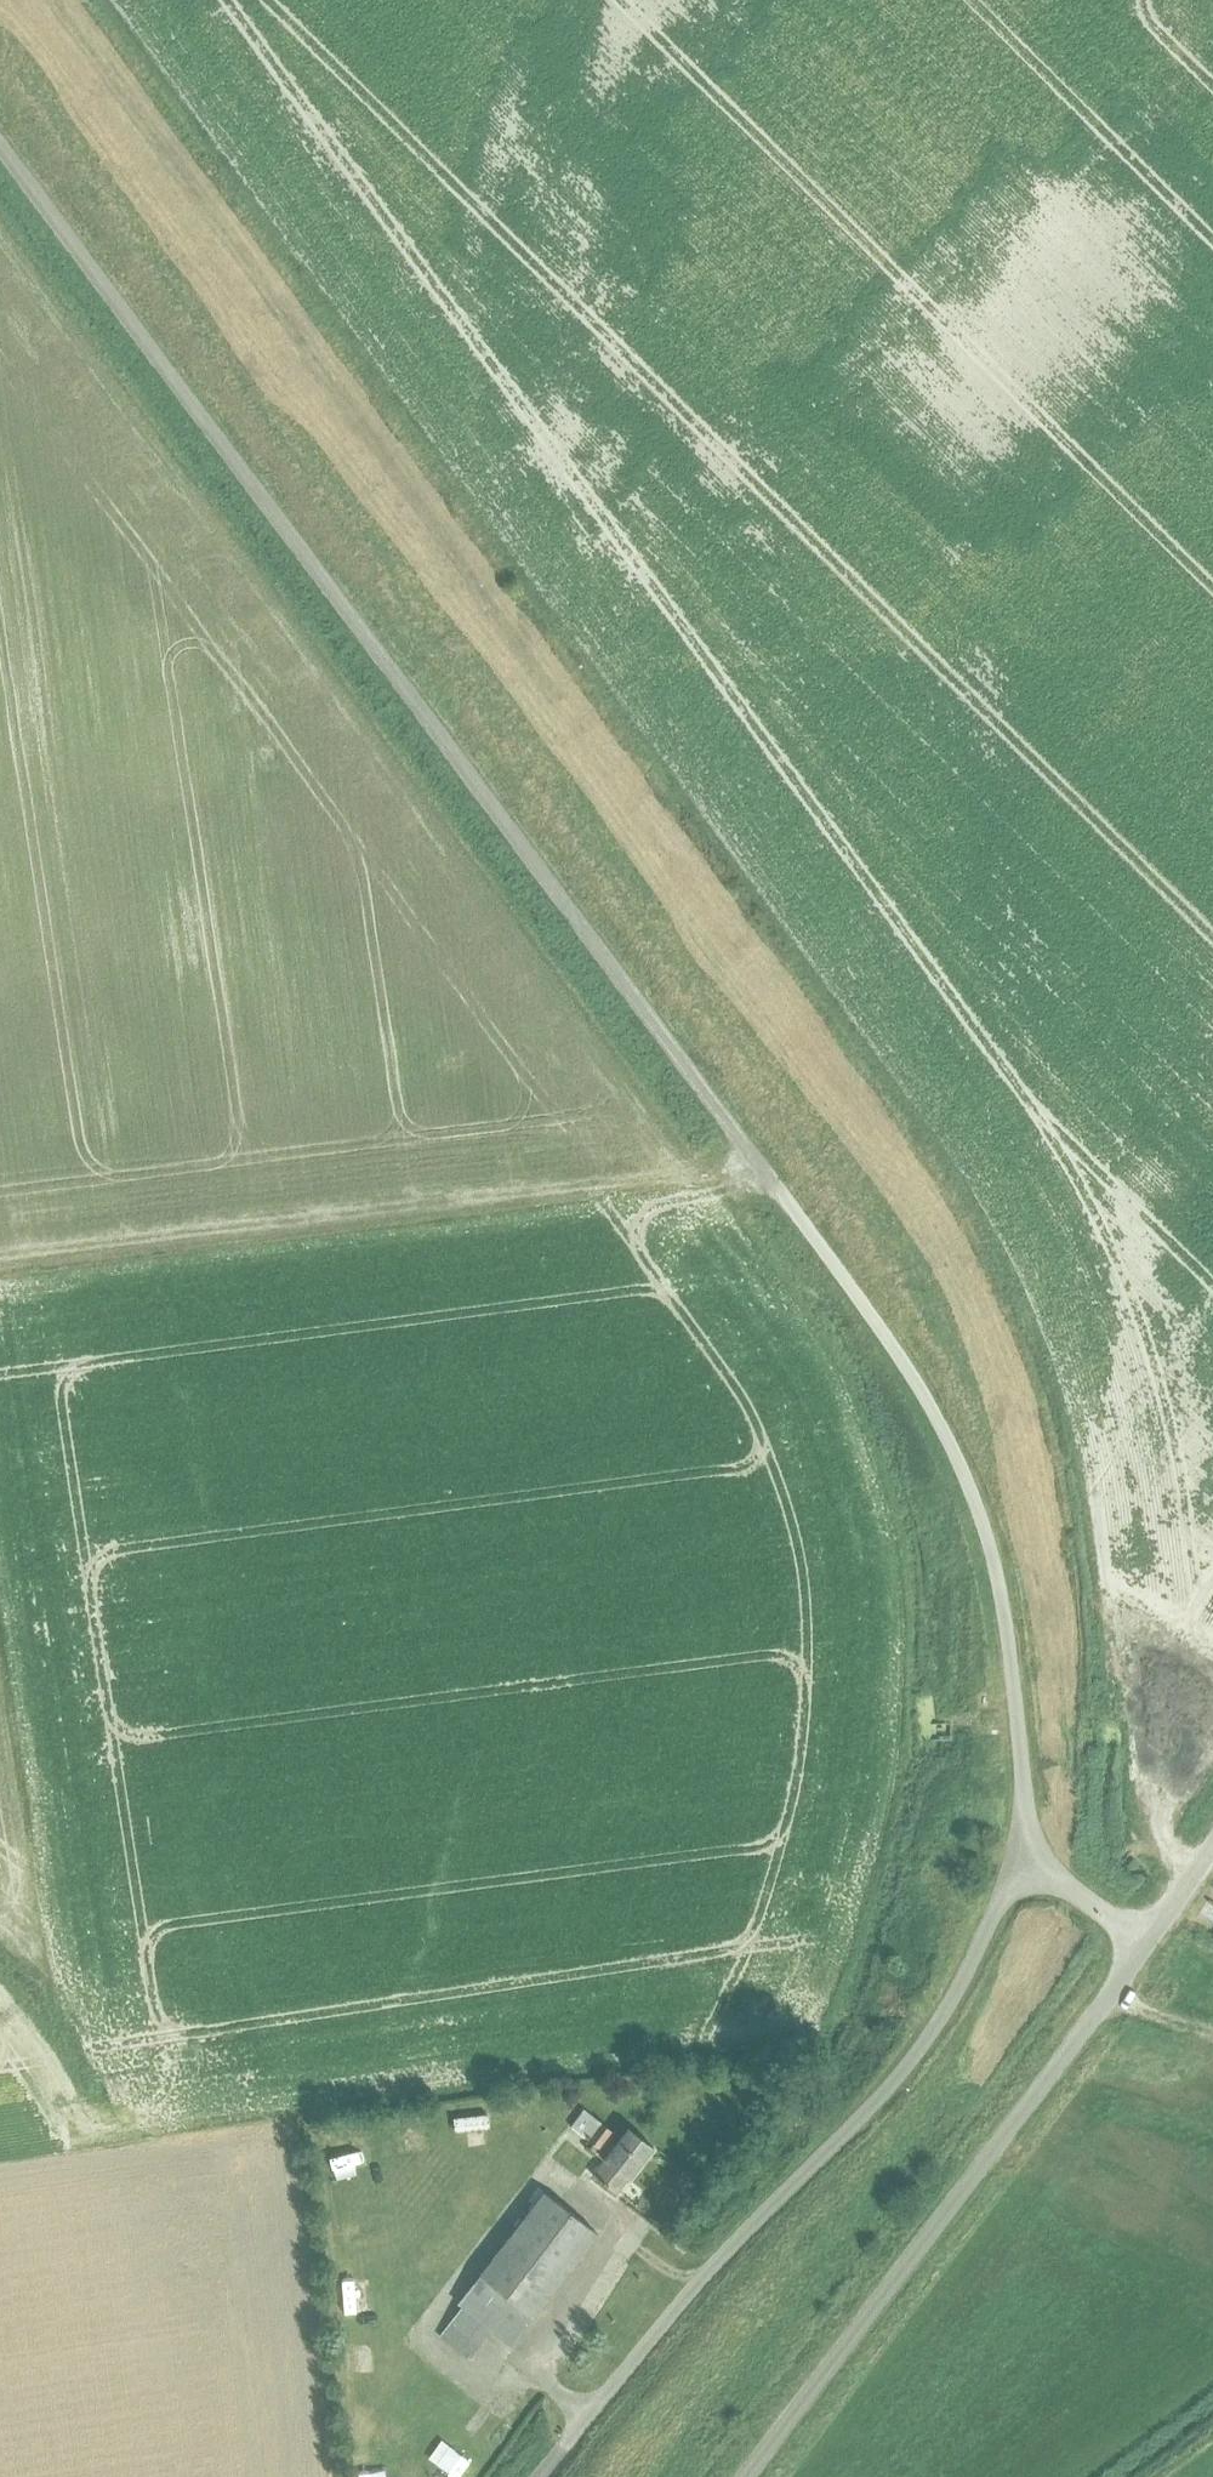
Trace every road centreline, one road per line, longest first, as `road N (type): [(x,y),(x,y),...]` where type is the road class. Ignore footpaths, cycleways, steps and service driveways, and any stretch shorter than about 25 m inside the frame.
road 1 (track): [(772,1189),(0,144)]
road 2 (unclassified): [(1023,1862),(1026,1800),(1001,1582),(969,1486),(923,1393),(772,1189)]
road 3 (unclassified): [(749,2476),(1151,1938)]
road 4 (track): [(536,2476),(770,2207),(881,2097),(965,1973)]
road 5 (unclassified): [(1151,1938),(1023,1862)]
road 6 (unclassified): [(1023,1862),(965,1973)]

